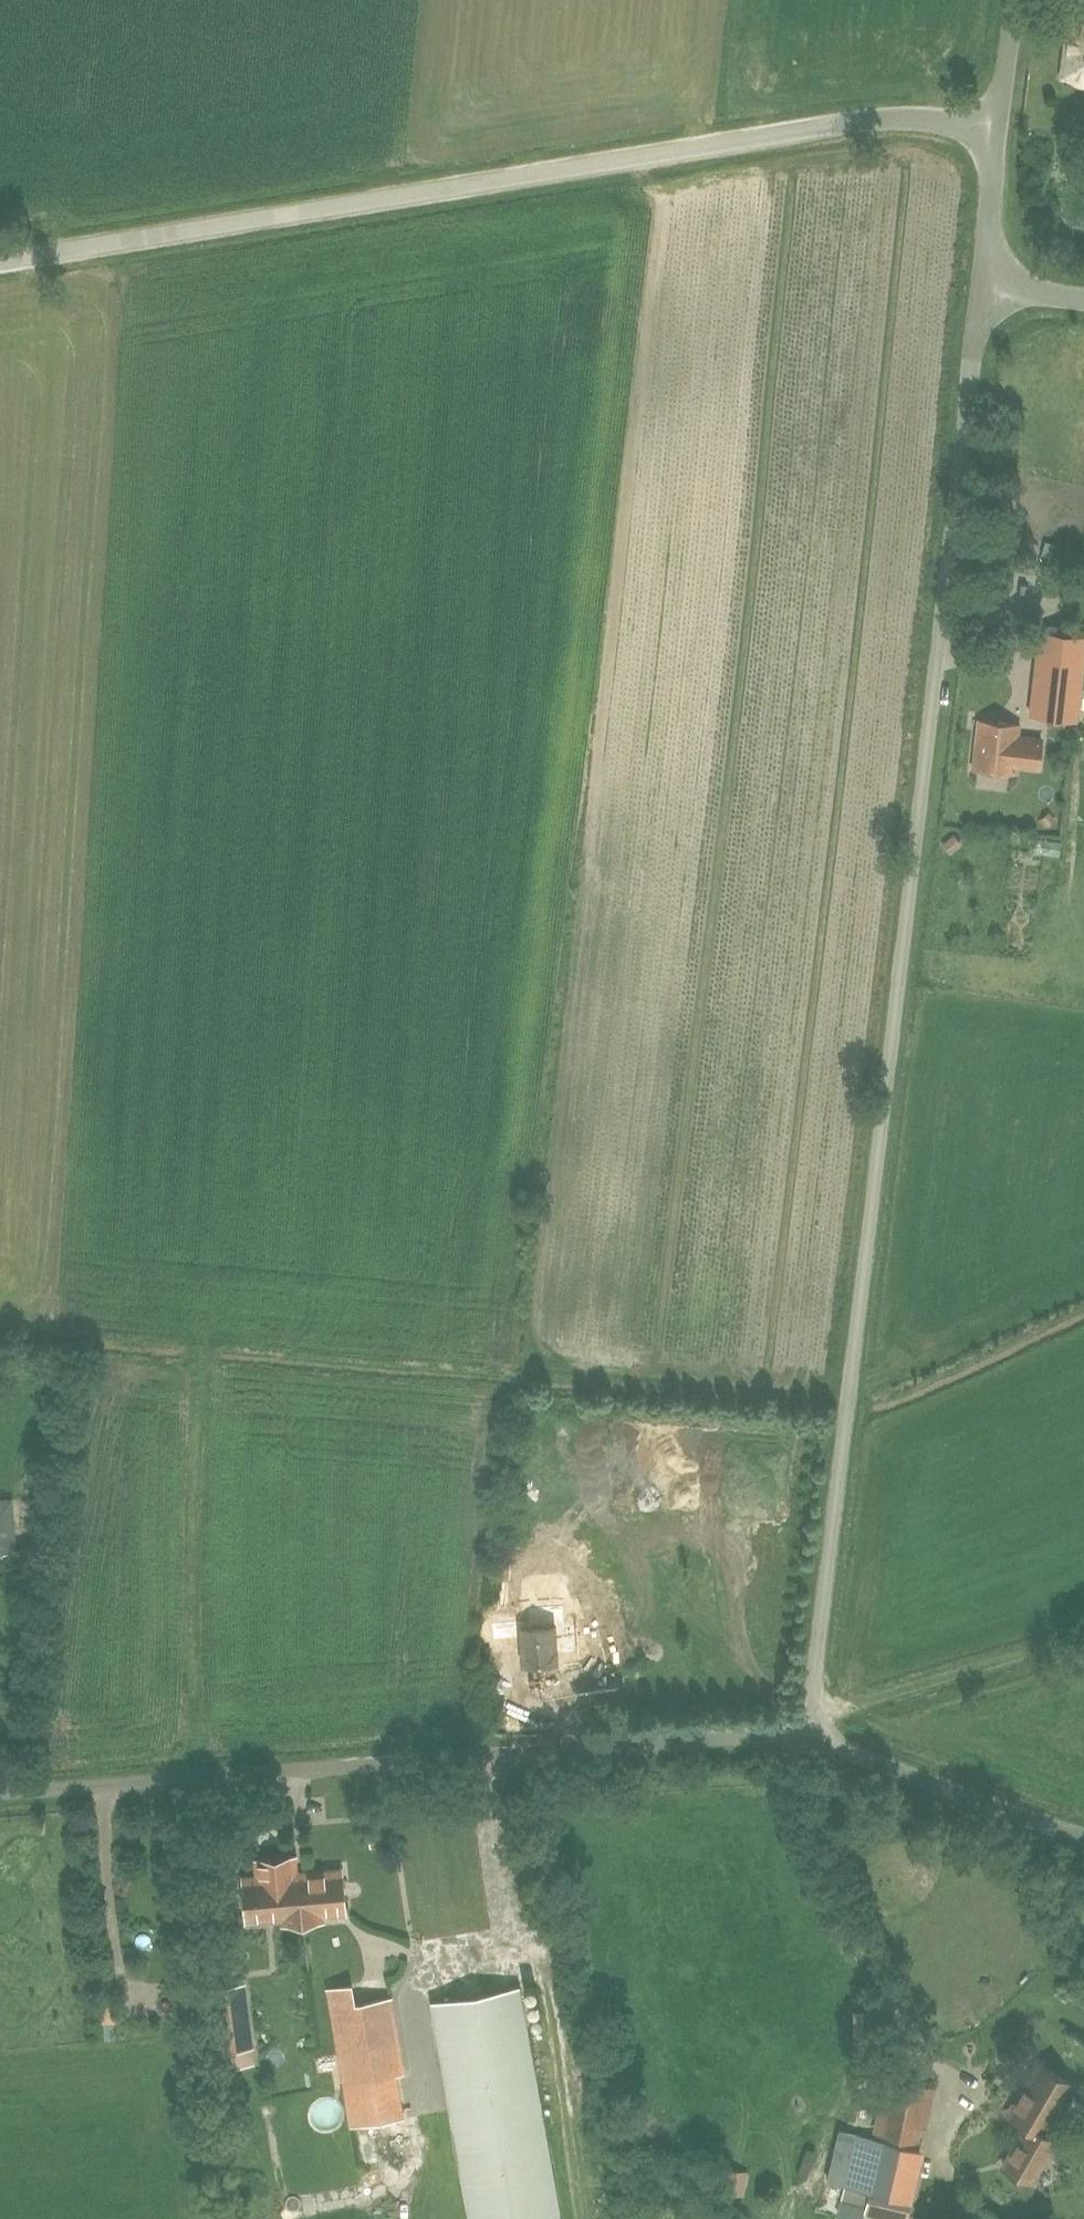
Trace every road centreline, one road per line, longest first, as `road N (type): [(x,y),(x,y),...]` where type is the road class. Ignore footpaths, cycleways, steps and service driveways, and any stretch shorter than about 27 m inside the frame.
road 1 (unclassified): [(805,1736),(983,289)]
road 2 (unclassified): [(0,261),(857,121),(936,116),(1002,126)]
road 3 (unclassified): [(0,1794),(805,1736)]
road 4 (track): [(1083,1639),(823,1718),(805,1736)]
road 5 (unclassified): [(1083,1841),(805,1736)]
road 6 (unclassified): [(983,289),(1002,126)]
road 7 (unclassified): [(1002,126),(1017,0)]

